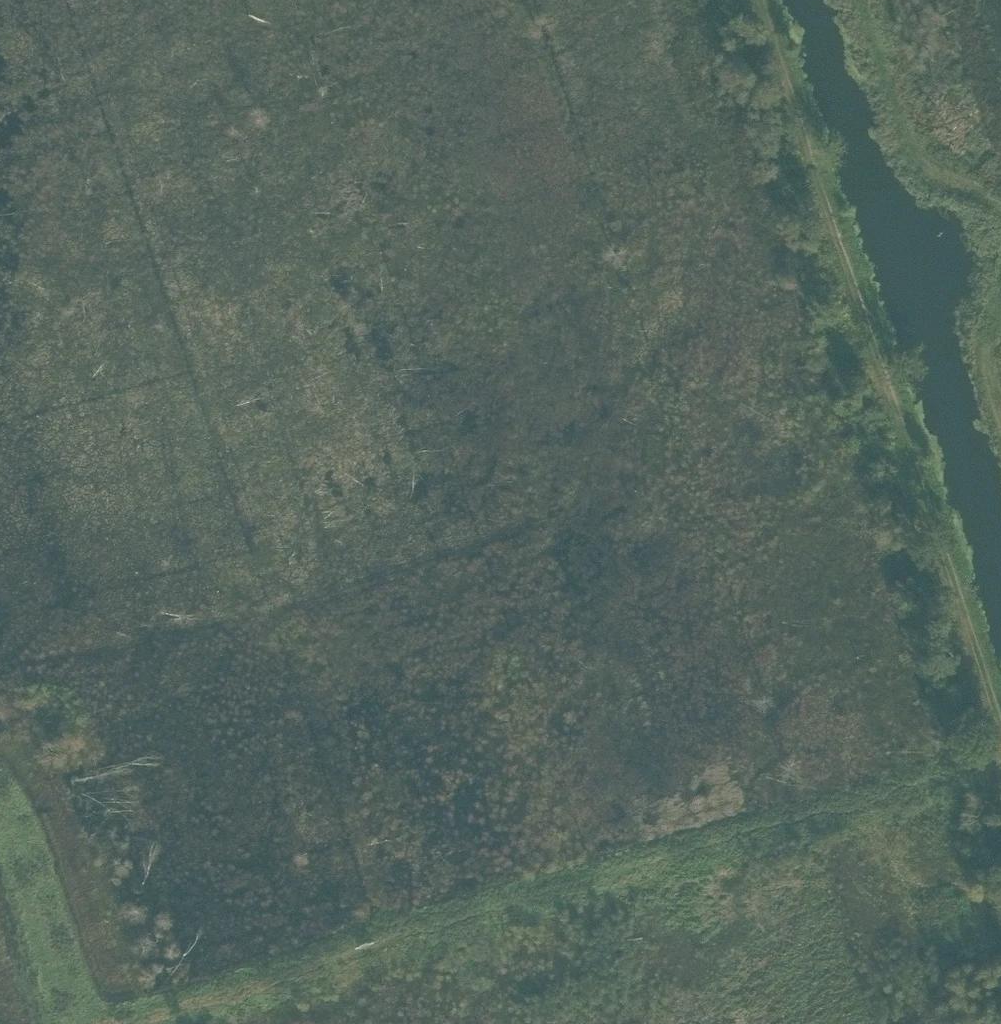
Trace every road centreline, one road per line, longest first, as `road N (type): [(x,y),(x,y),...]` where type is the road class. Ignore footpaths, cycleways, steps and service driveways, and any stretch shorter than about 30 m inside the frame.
road 1 (track): [(1000,752),(755,0)]

